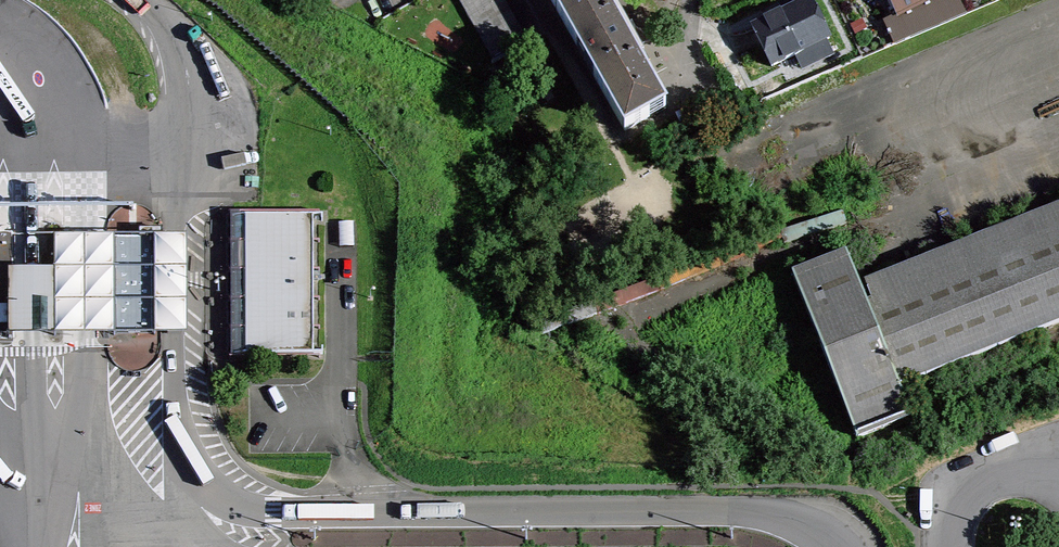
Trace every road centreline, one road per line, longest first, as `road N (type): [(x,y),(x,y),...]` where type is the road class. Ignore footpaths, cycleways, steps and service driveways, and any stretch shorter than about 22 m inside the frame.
road 1 (unclassified): [(38,134),(179,132),(192,75),(156,6),(146,0)]

